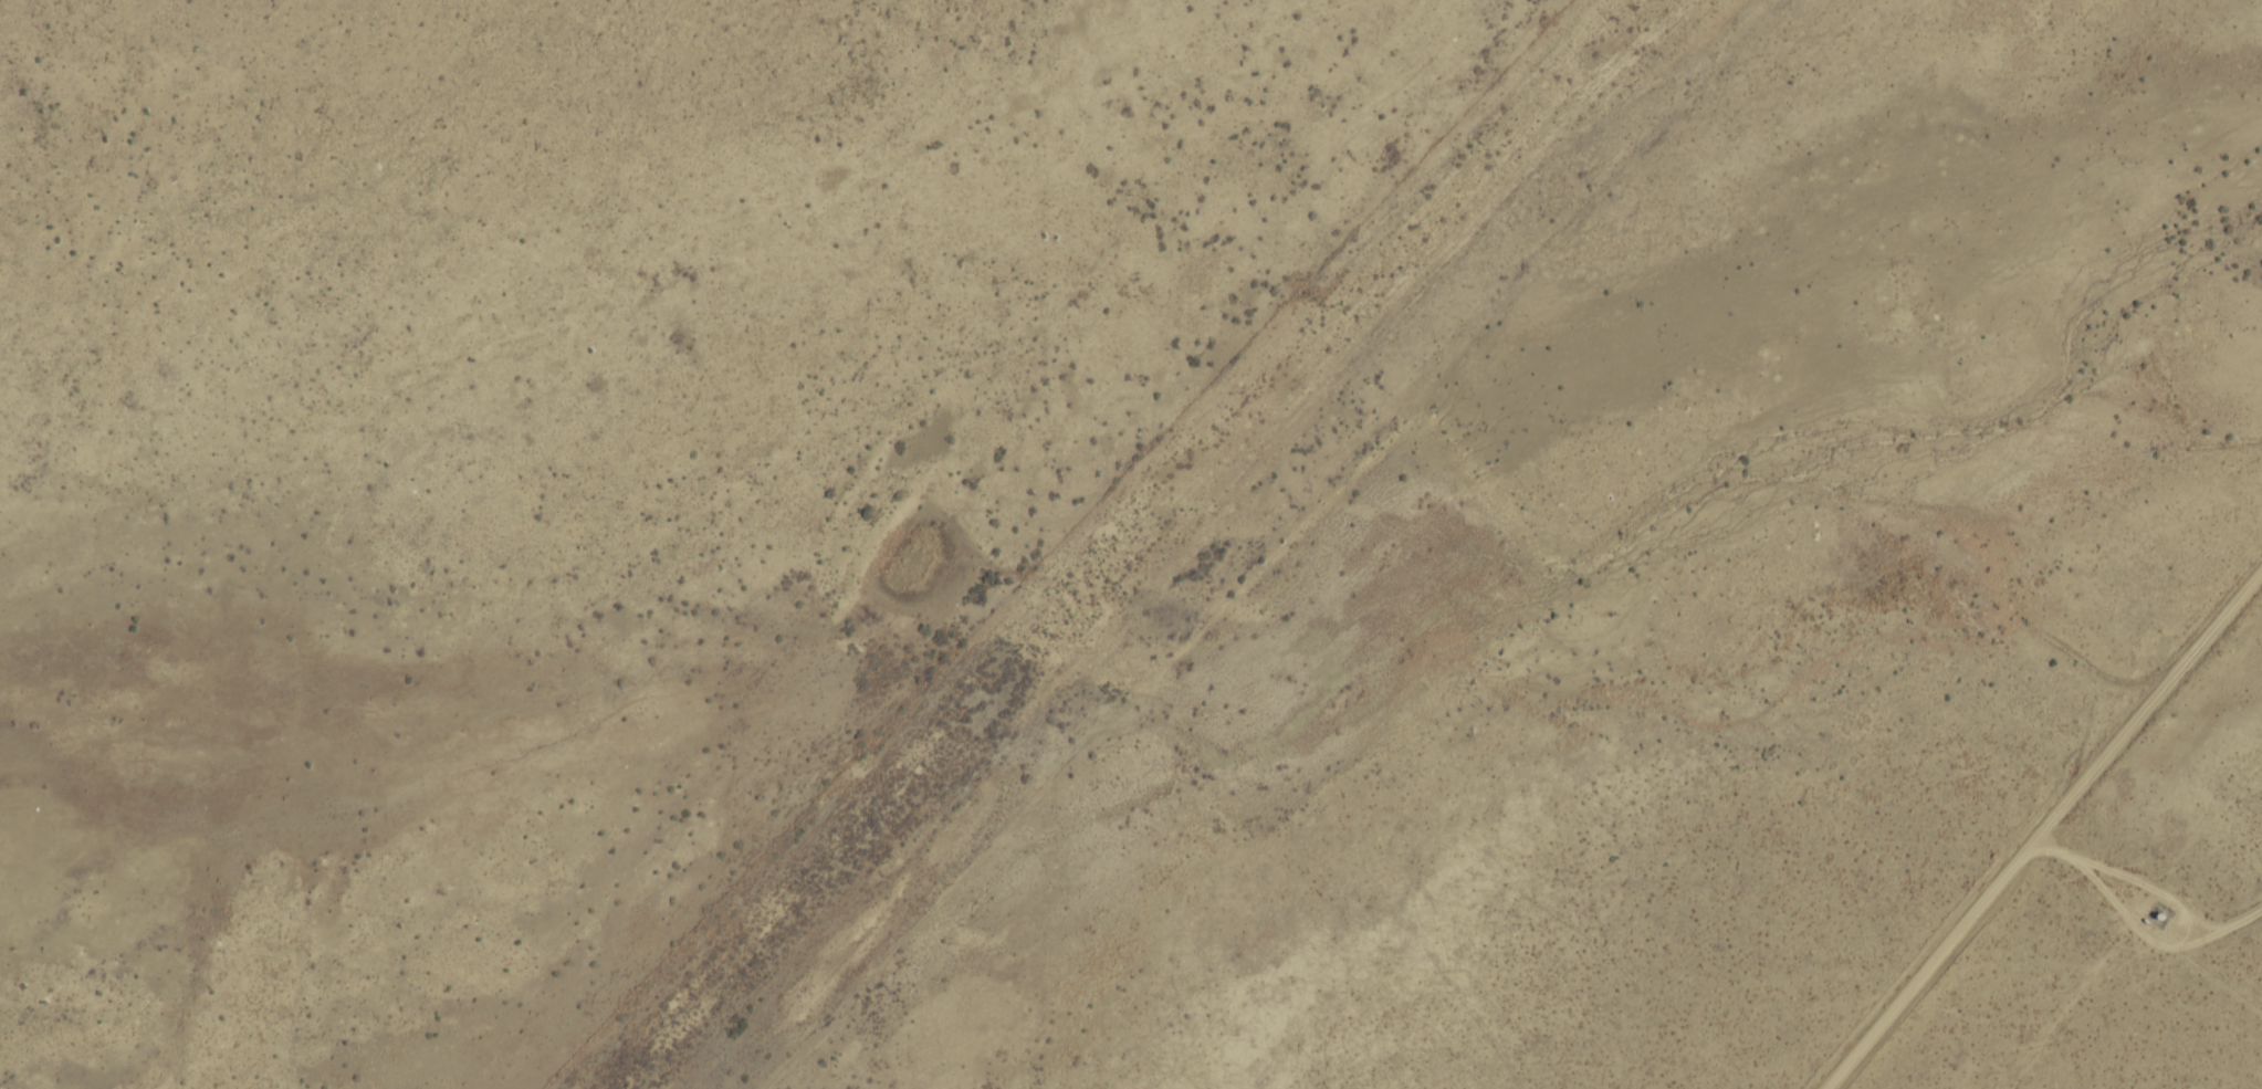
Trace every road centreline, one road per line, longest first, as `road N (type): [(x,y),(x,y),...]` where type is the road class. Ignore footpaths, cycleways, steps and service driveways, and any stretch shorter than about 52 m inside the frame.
road 1 (tertiary): [(1826,1088),(2261,572)]

